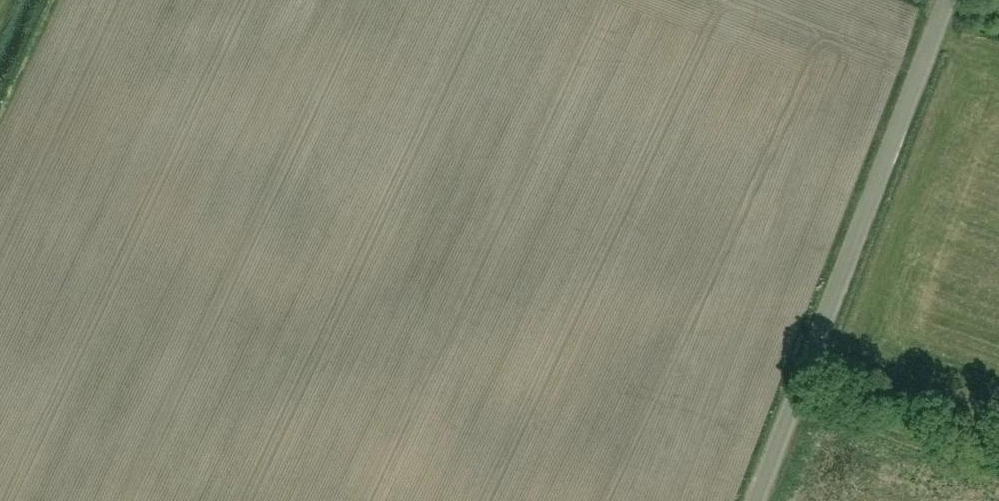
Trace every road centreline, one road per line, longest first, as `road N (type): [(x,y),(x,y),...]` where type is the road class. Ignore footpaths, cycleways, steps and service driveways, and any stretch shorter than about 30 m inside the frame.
road 1 (unclassified): [(756,500),(948,0)]

